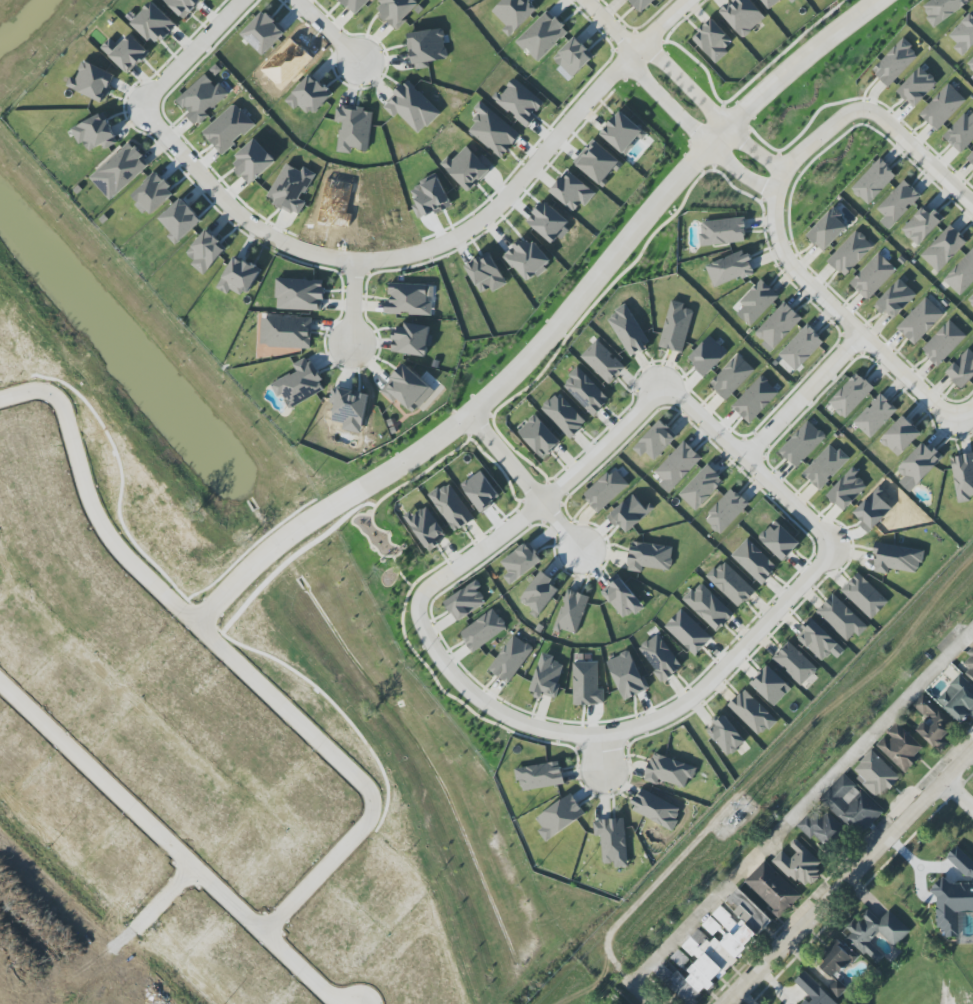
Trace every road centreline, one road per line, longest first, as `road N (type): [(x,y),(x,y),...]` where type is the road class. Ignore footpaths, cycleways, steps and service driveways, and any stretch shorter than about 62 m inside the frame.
road 1 (residential): [(542,503),(647,406),(664,394),(682,396),(829,536),(831,551),(678,710),(602,735),(559,731),(515,720),(470,692),(435,645),(421,607),(429,585),(542,503)]
road 2 (residential): [(343,1003),(0,683)]
road 3 (tertiary): [(688,170),(511,378),(361,490)]
road 4 (residential): [(356,261),(435,249),(474,229),(689,0)]
road 5 (residential): [(861,113),(784,171),(773,204),(776,236),(796,276),(956,427)]
road 6 (residential): [(263,934),(368,823),(373,799),(196,626)]
road 7 (residential): [(972,751),(731,1003)]
road 8 (residential): [(0,400),(37,392),(61,402),(104,532),(196,626)]
road 9 (residential): [(141,109),(257,231),(298,251),(356,261)]
road 10 (tertiary): [(881,0),(767,91),(688,170)]
road 11 (residential): [(196,626),(277,545),(361,490)]
road 12 (residential): [(635,53),(649,90),(729,168),(775,194)]
road 13 (residential): [(784,171),(748,148),(668,68),(635,53)]
road 14 (residential): [(68,996),(194,868)]
road 15 (residential): [(470,416),(581,549)]
road 16 (residential): [(141,109),(245,0)]
road 17 (residential): [(972,209),(884,124),(861,113)]

